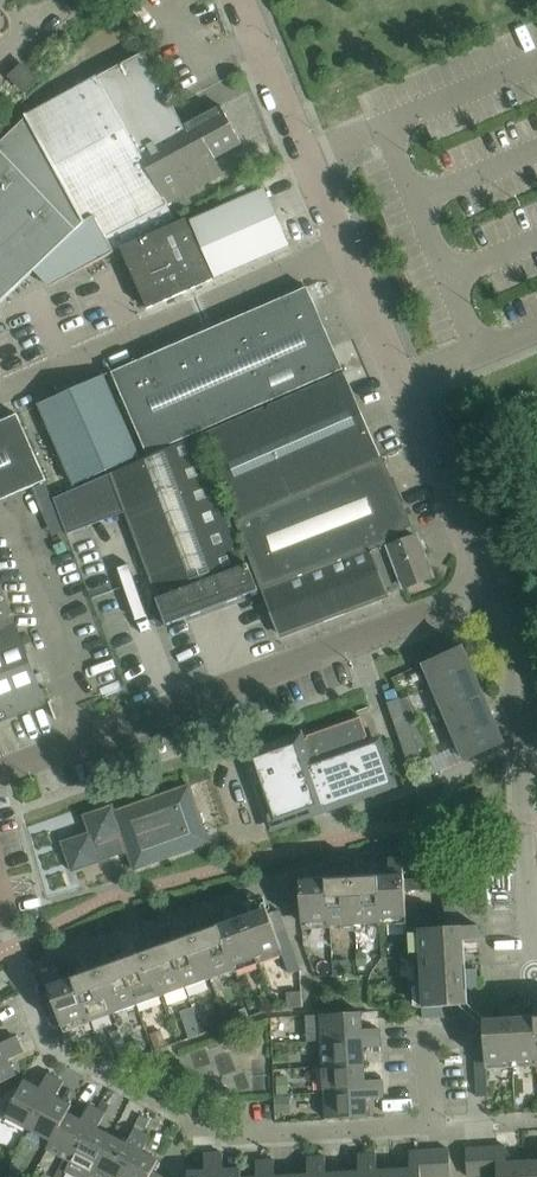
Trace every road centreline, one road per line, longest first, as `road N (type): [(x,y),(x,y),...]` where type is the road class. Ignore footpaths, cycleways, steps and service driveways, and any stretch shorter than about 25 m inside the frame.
road 1 (residential): [(534,977),(432,1045),(432,1130),(216,1149),(53,1059),(0,893)]
road 2 (residential): [(0,776),(490,588)]
road 3 (residential): [(534,977),(515,642),(490,588)]
road 4 (residential): [(0,399),(345,250)]
road 5 (residential): [(490,588),(345,250)]
road 6 (residential): [(345,250),(241,0)]

